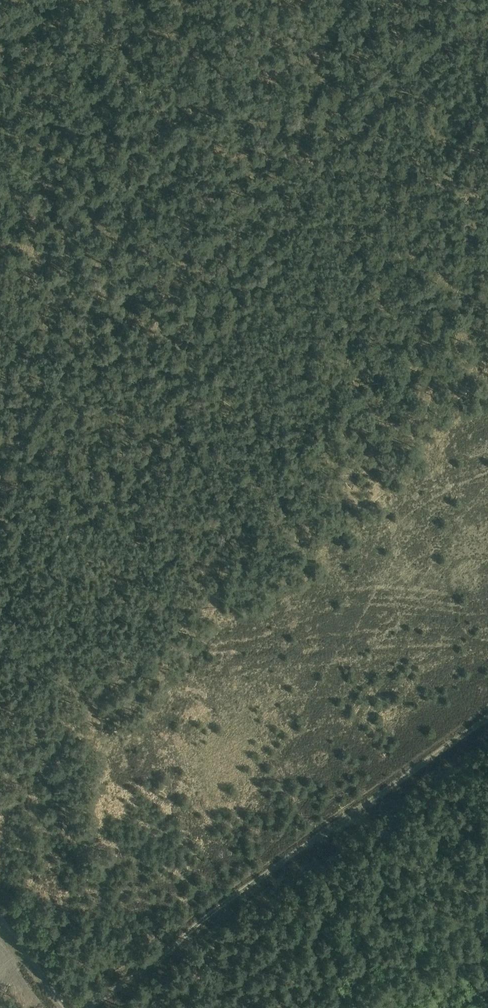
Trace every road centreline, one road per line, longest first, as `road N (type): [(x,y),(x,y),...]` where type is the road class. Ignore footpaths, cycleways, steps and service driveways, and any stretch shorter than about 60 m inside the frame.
road 1 (track): [(96,0),(218,143),(349,176),(487,195)]

